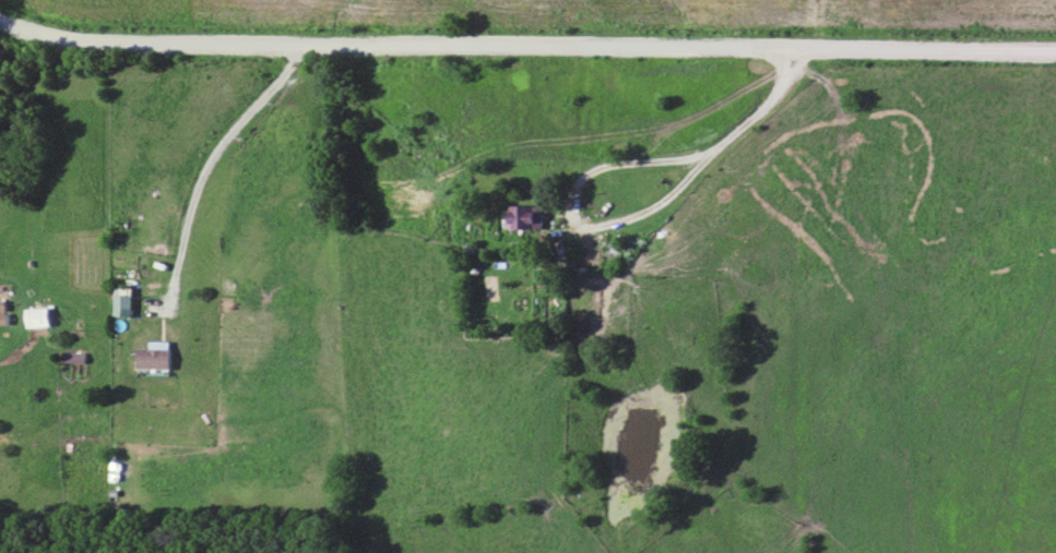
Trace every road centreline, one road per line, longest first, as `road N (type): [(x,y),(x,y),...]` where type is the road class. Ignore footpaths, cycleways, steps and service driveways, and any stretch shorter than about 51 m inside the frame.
road 1 (residential): [(0,17),(84,45),(797,48)]
road 2 (residential): [(797,48),(1055,50)]

